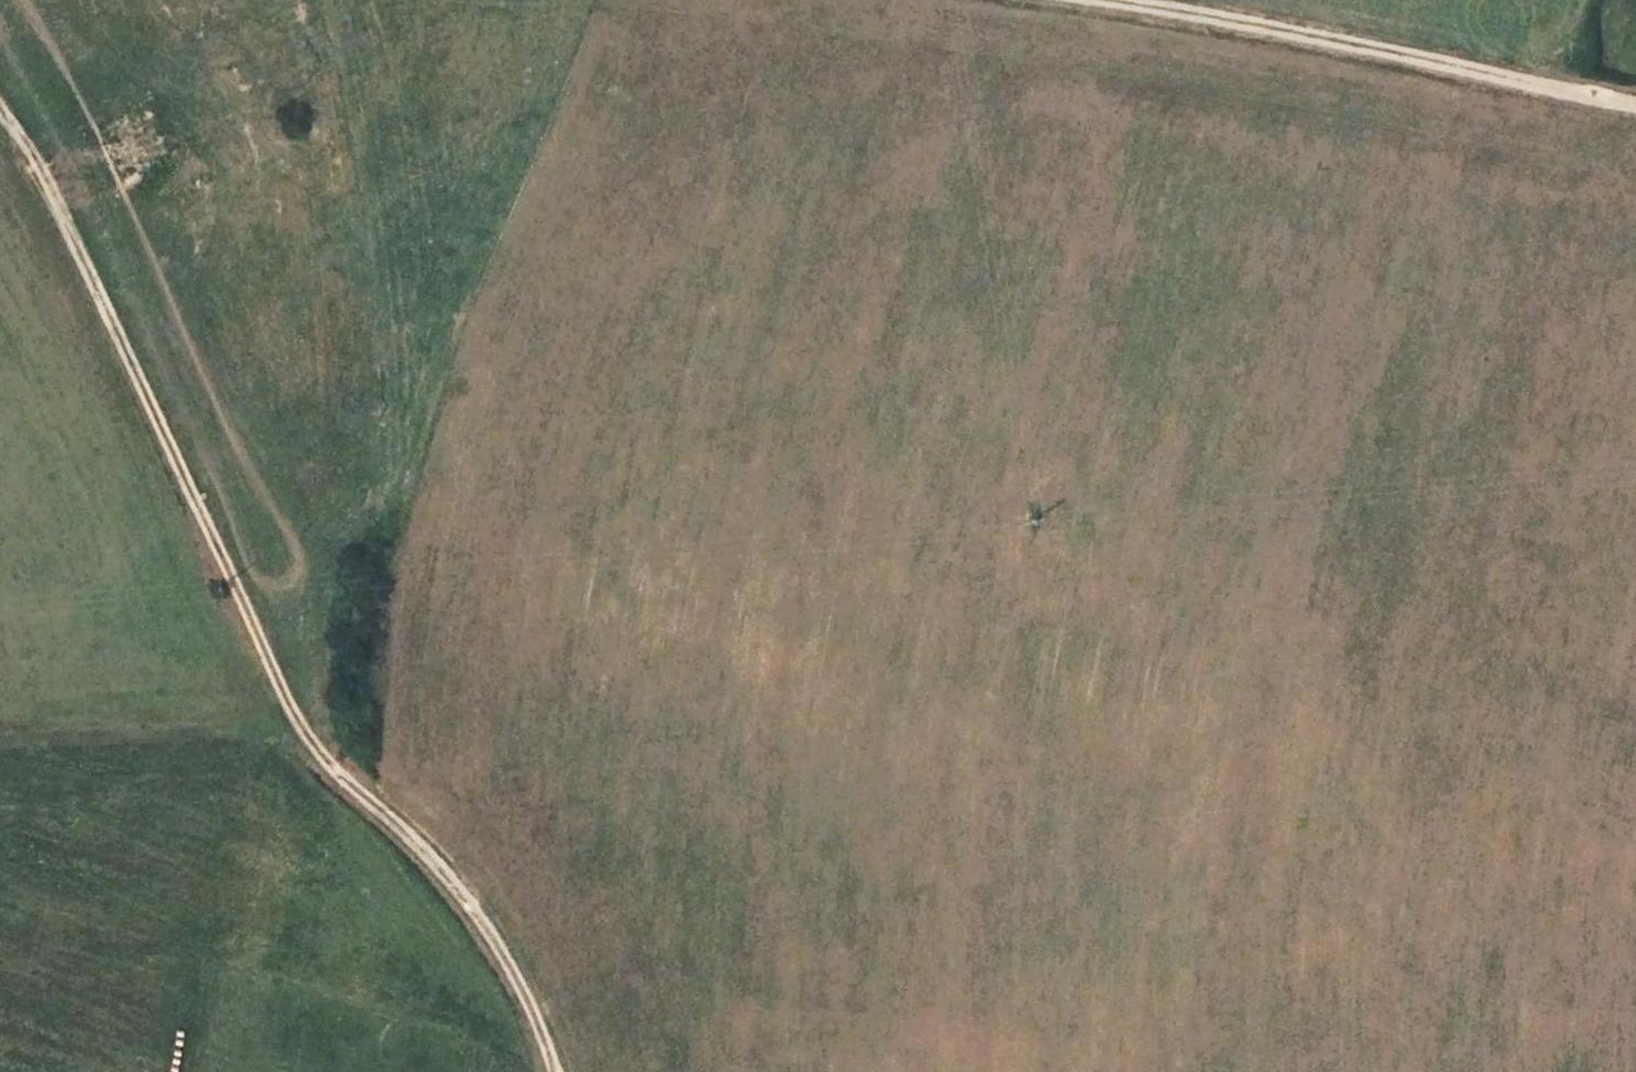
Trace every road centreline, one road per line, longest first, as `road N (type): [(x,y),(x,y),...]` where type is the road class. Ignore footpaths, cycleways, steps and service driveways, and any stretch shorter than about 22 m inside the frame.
road 1 (track): [(551,1071),(533,1006),(428,846),(303,743),(47,172),(0,98)]
road 2 (track): [(1635,108),(1085,0)]

